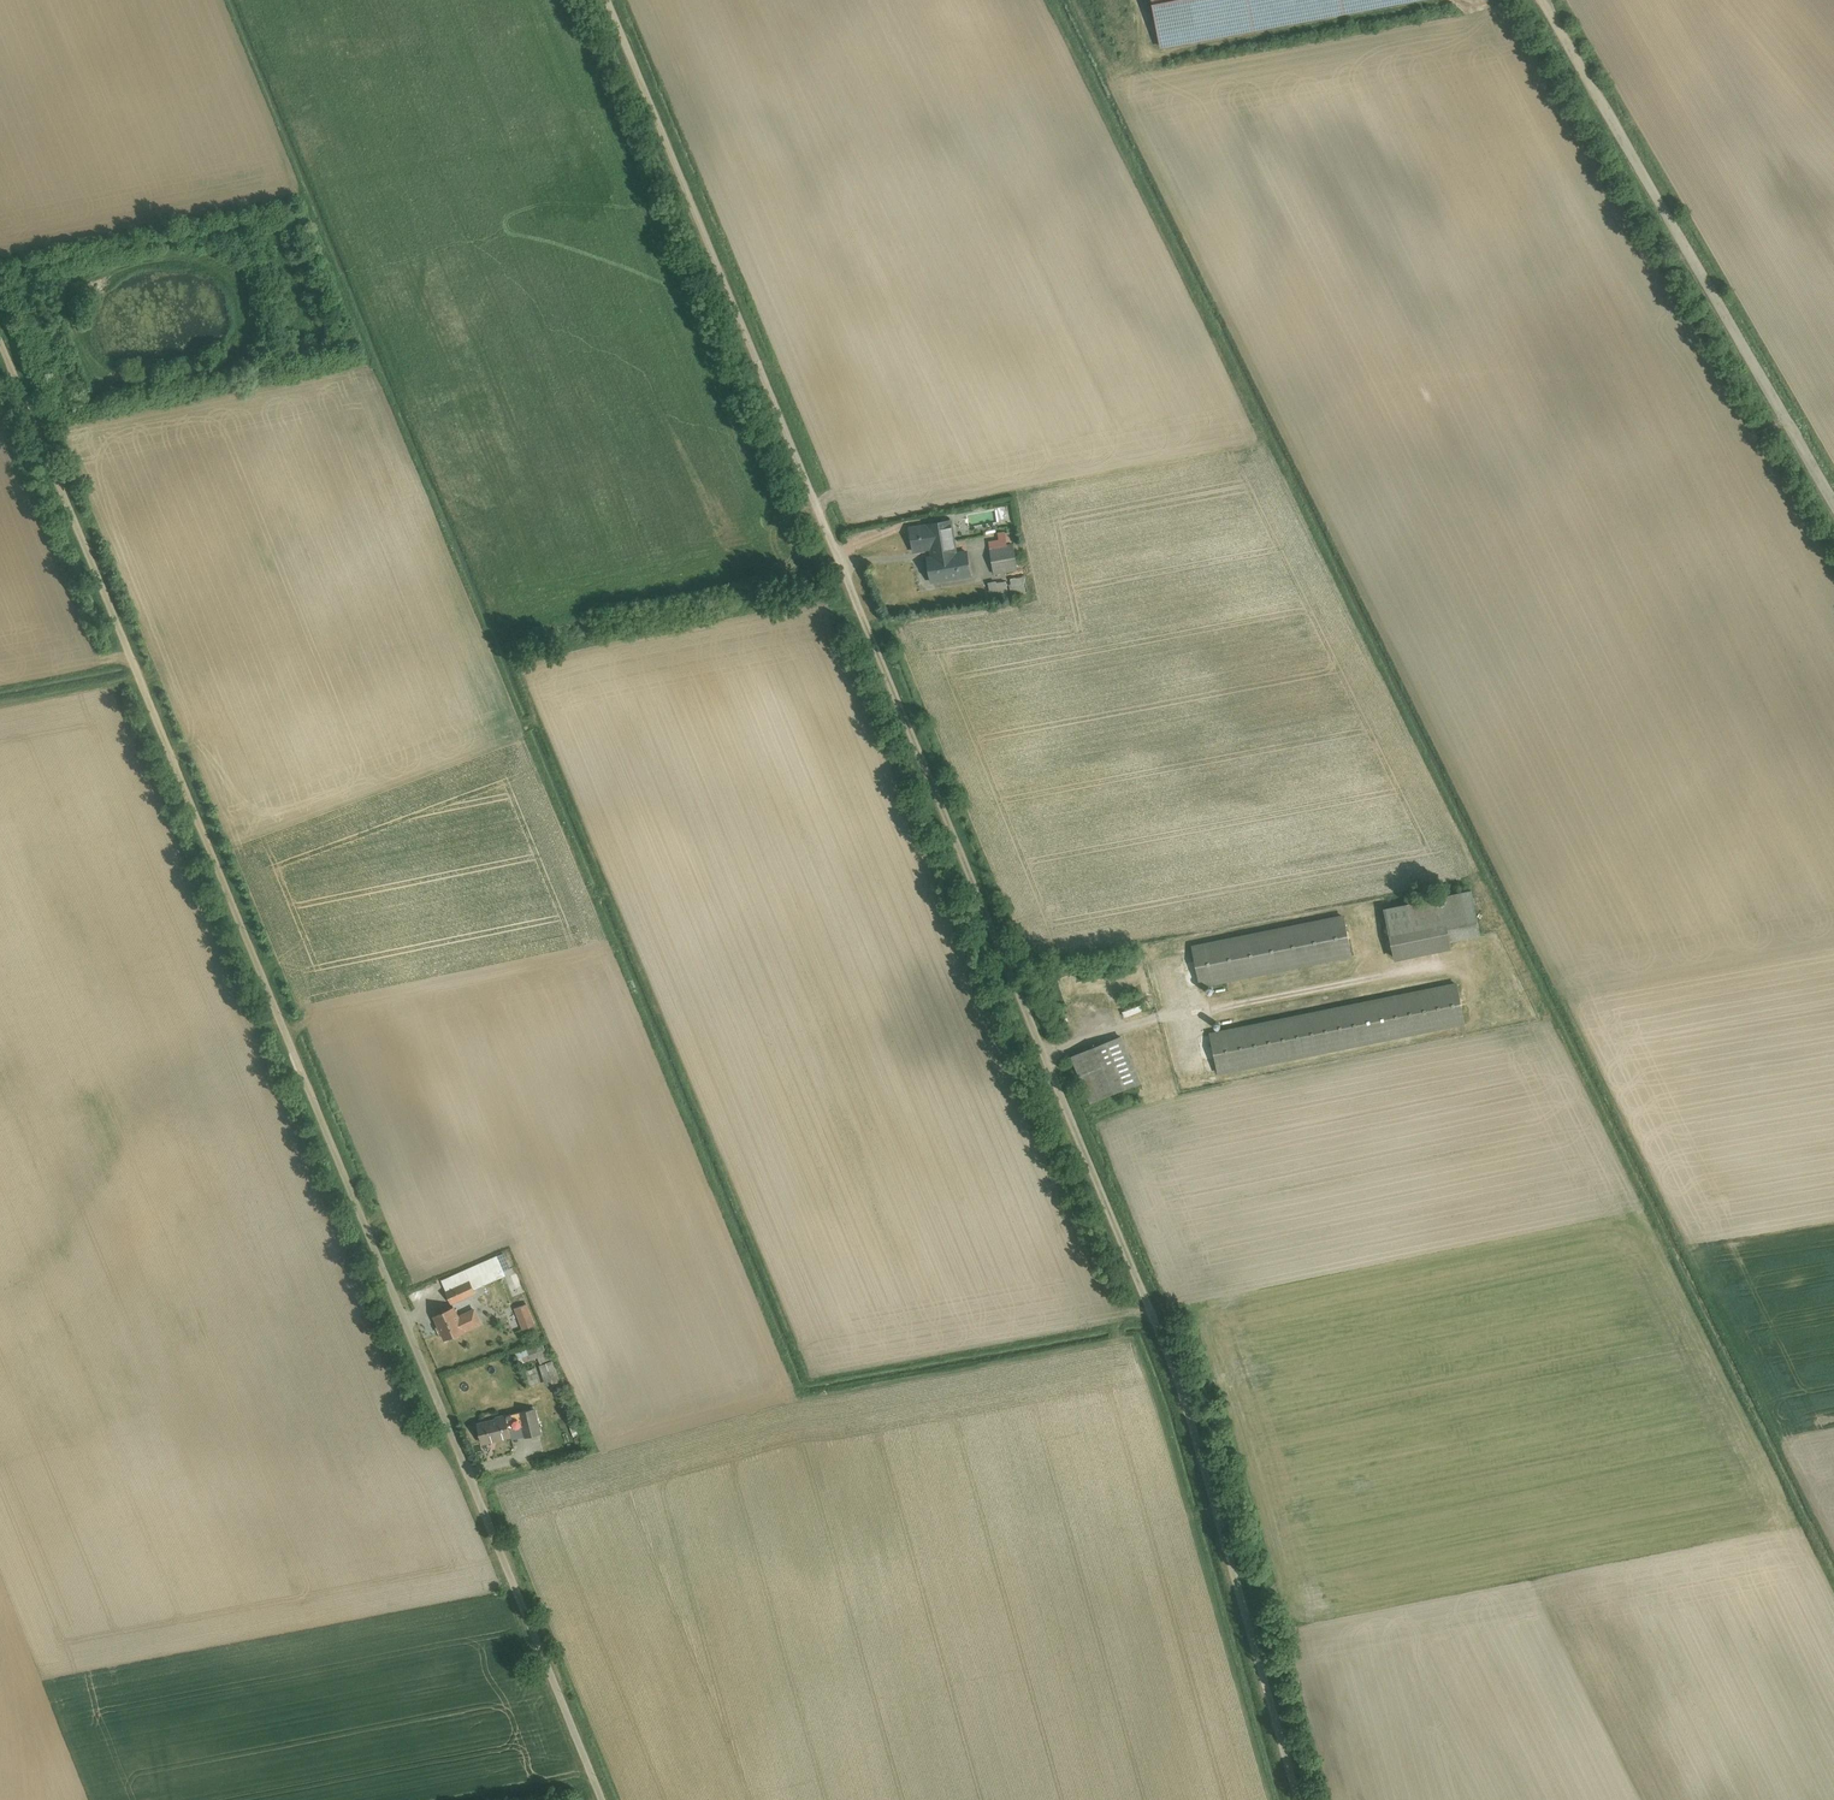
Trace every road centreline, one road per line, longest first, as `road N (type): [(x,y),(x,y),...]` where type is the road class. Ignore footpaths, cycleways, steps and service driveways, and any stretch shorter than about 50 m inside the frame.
road 1 (unclassified): [(1301,1799),(1179,1359),(614,0)]
road 2 (unclassified): [(612,1799),(0,328)]

